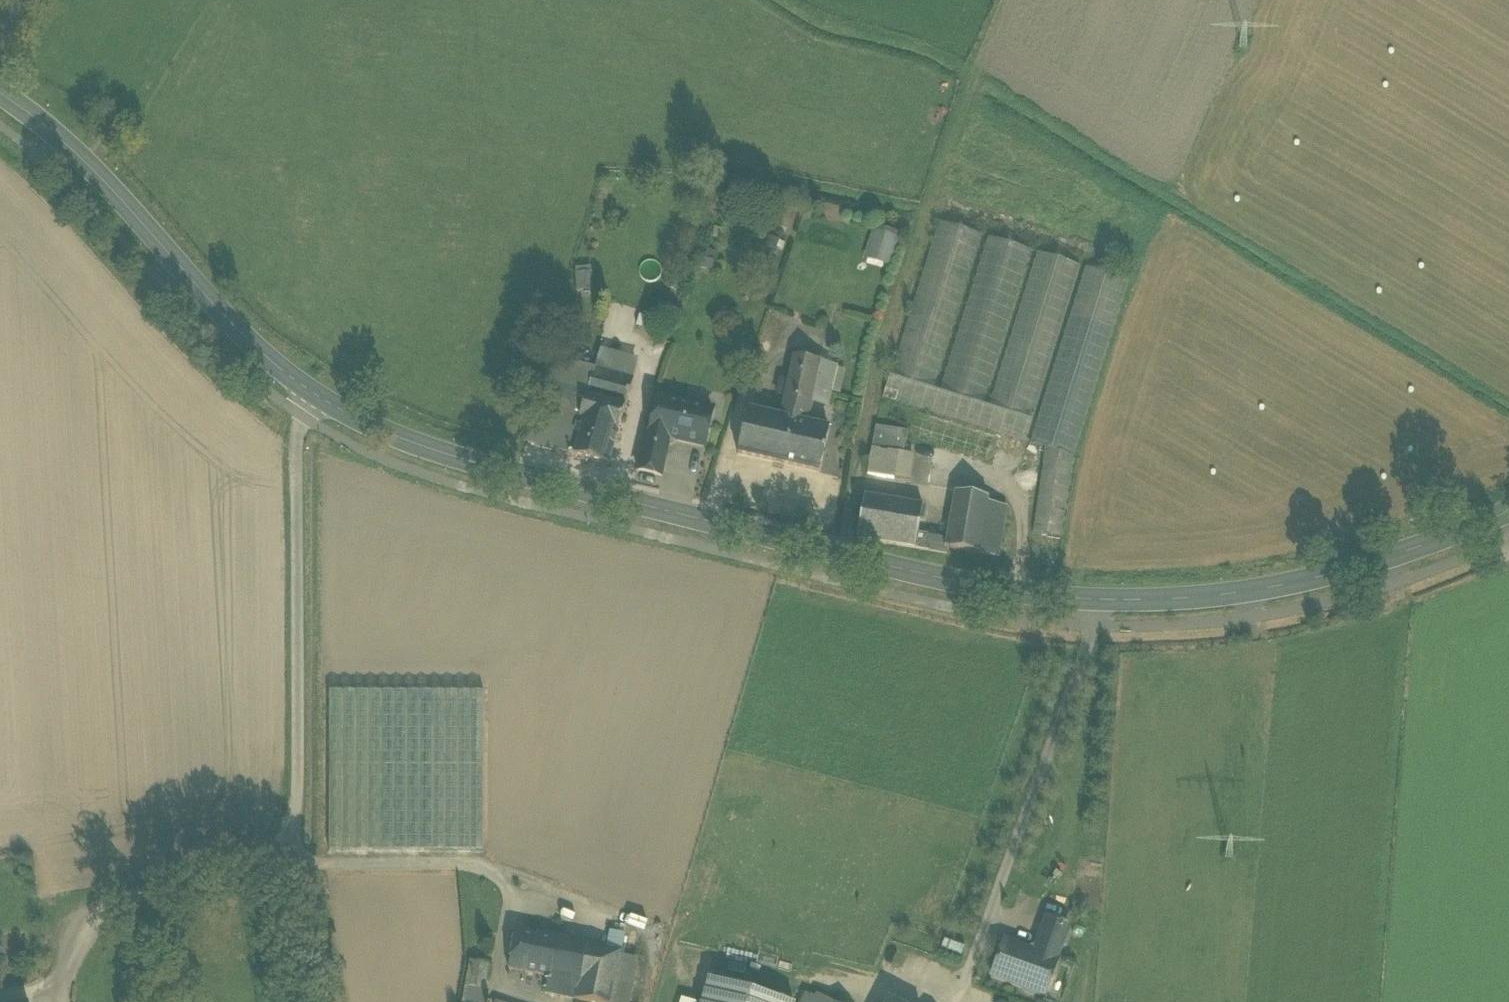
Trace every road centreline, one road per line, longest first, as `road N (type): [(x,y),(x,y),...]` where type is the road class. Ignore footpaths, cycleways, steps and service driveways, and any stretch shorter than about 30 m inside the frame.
road 1 (tertiary): [(295,393),(436,447),(649,510),(1001,590),(1096,601),(1244,591),(1399,553),(1508,510)]
road 2 (unclassified): [(321,1001),(294,866),(295,393)]
road 3 (track): [(843,556),(878,358),(976,65)]
road 4 (tertiary): [(0,91),(88,169),(295,393)]

